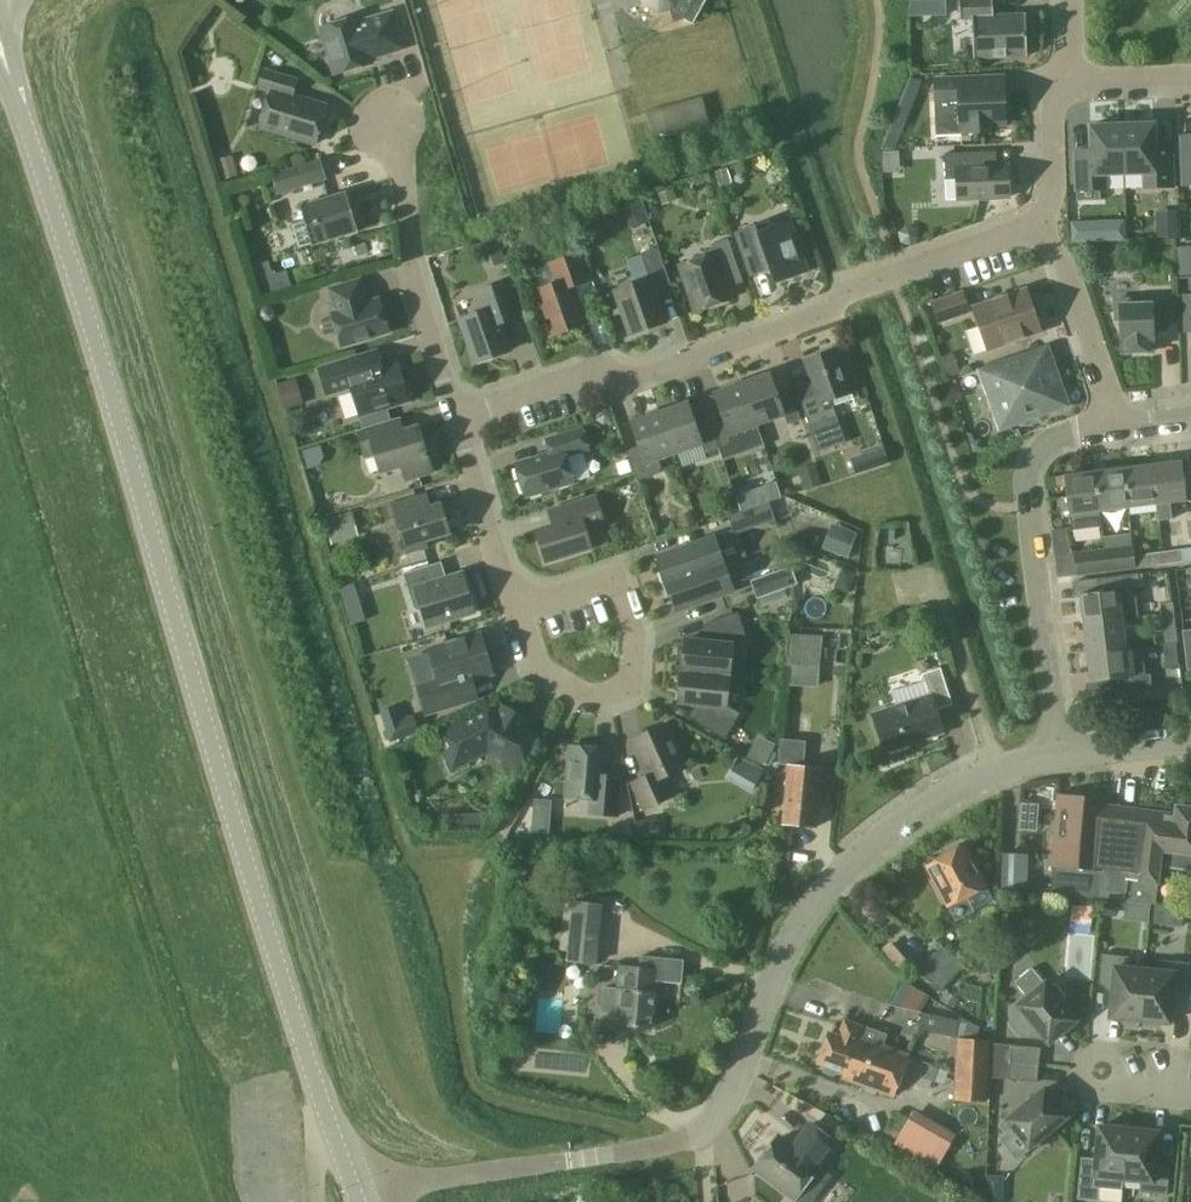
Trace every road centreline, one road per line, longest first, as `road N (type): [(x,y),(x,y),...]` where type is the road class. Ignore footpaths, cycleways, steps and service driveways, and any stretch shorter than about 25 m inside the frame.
road 1 (tertiary): [(355,1193),(268,931),(0,45)]
road 2 (residential): [(355,1193),(657,1148),(703,1132),(731,1099),(789,944),(822,895),(946,794),(1001,770)]
road 3 (residential): [(1042,225),(867,281),(820,314),(624,382),(604,366),(455,408)]
road 4 (residential): [(1113,424),(1051,433),(1034,451),(1029,482),(1063,758)]
road 5 (residential): [(455,408),(408,246),(395,138),(381,116)]
road 6 (residential): [(520,607),(544,669),(585,694),(608,694),(631,684),(637,636),(620,581),(602,580)]
road 7 (residential): [(1001,770),(947,586),(930,576),(893,576)]
road 8 (residential): [(1113,424),(1054,278),(1042,225)]
road 9 (residential): [(455,408),(520,607)]
road 10 (residential): [(1042,225),(1036,110),(1045,91),(1068,80)]
road 11 (residential): [(1063,758),(1190,743)]
road 12 (residential): [(1068,80),(1190,80)]
road 13 (residential): [(1146,1094),(1095,1091),(1079,1079),(1094,1055),(1116,1058)]

